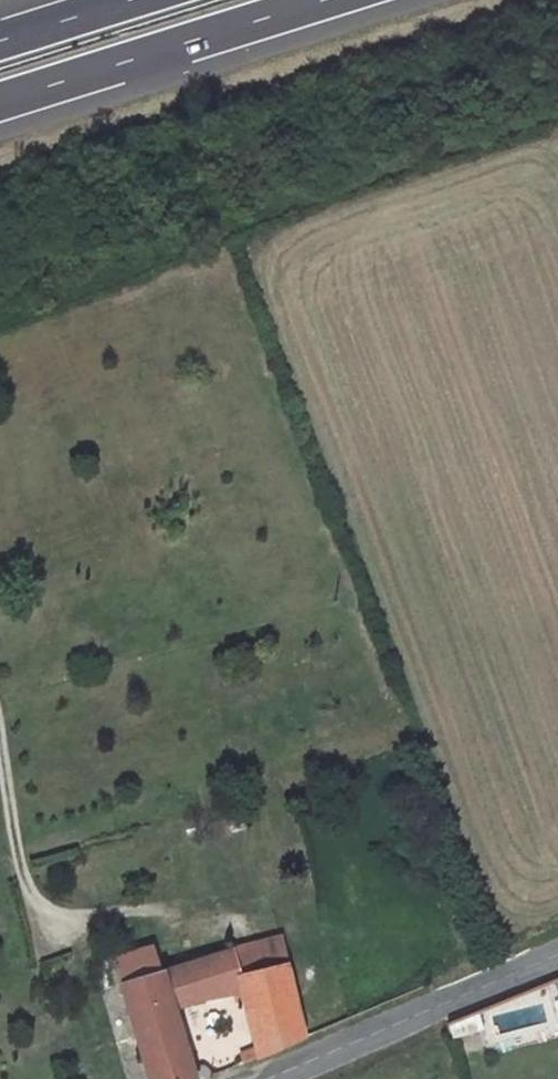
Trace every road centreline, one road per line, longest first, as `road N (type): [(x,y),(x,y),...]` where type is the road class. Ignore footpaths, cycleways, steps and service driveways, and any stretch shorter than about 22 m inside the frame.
road 1 (motorway): [(0,102),(325,0)]
road 2 (tertiary): [(557,960),(265,1078)]
road 3 (track): [(0,732),(24,882),(47,913),(101,916)]
road 4 (motorway): [(128,0),(0,40)]

